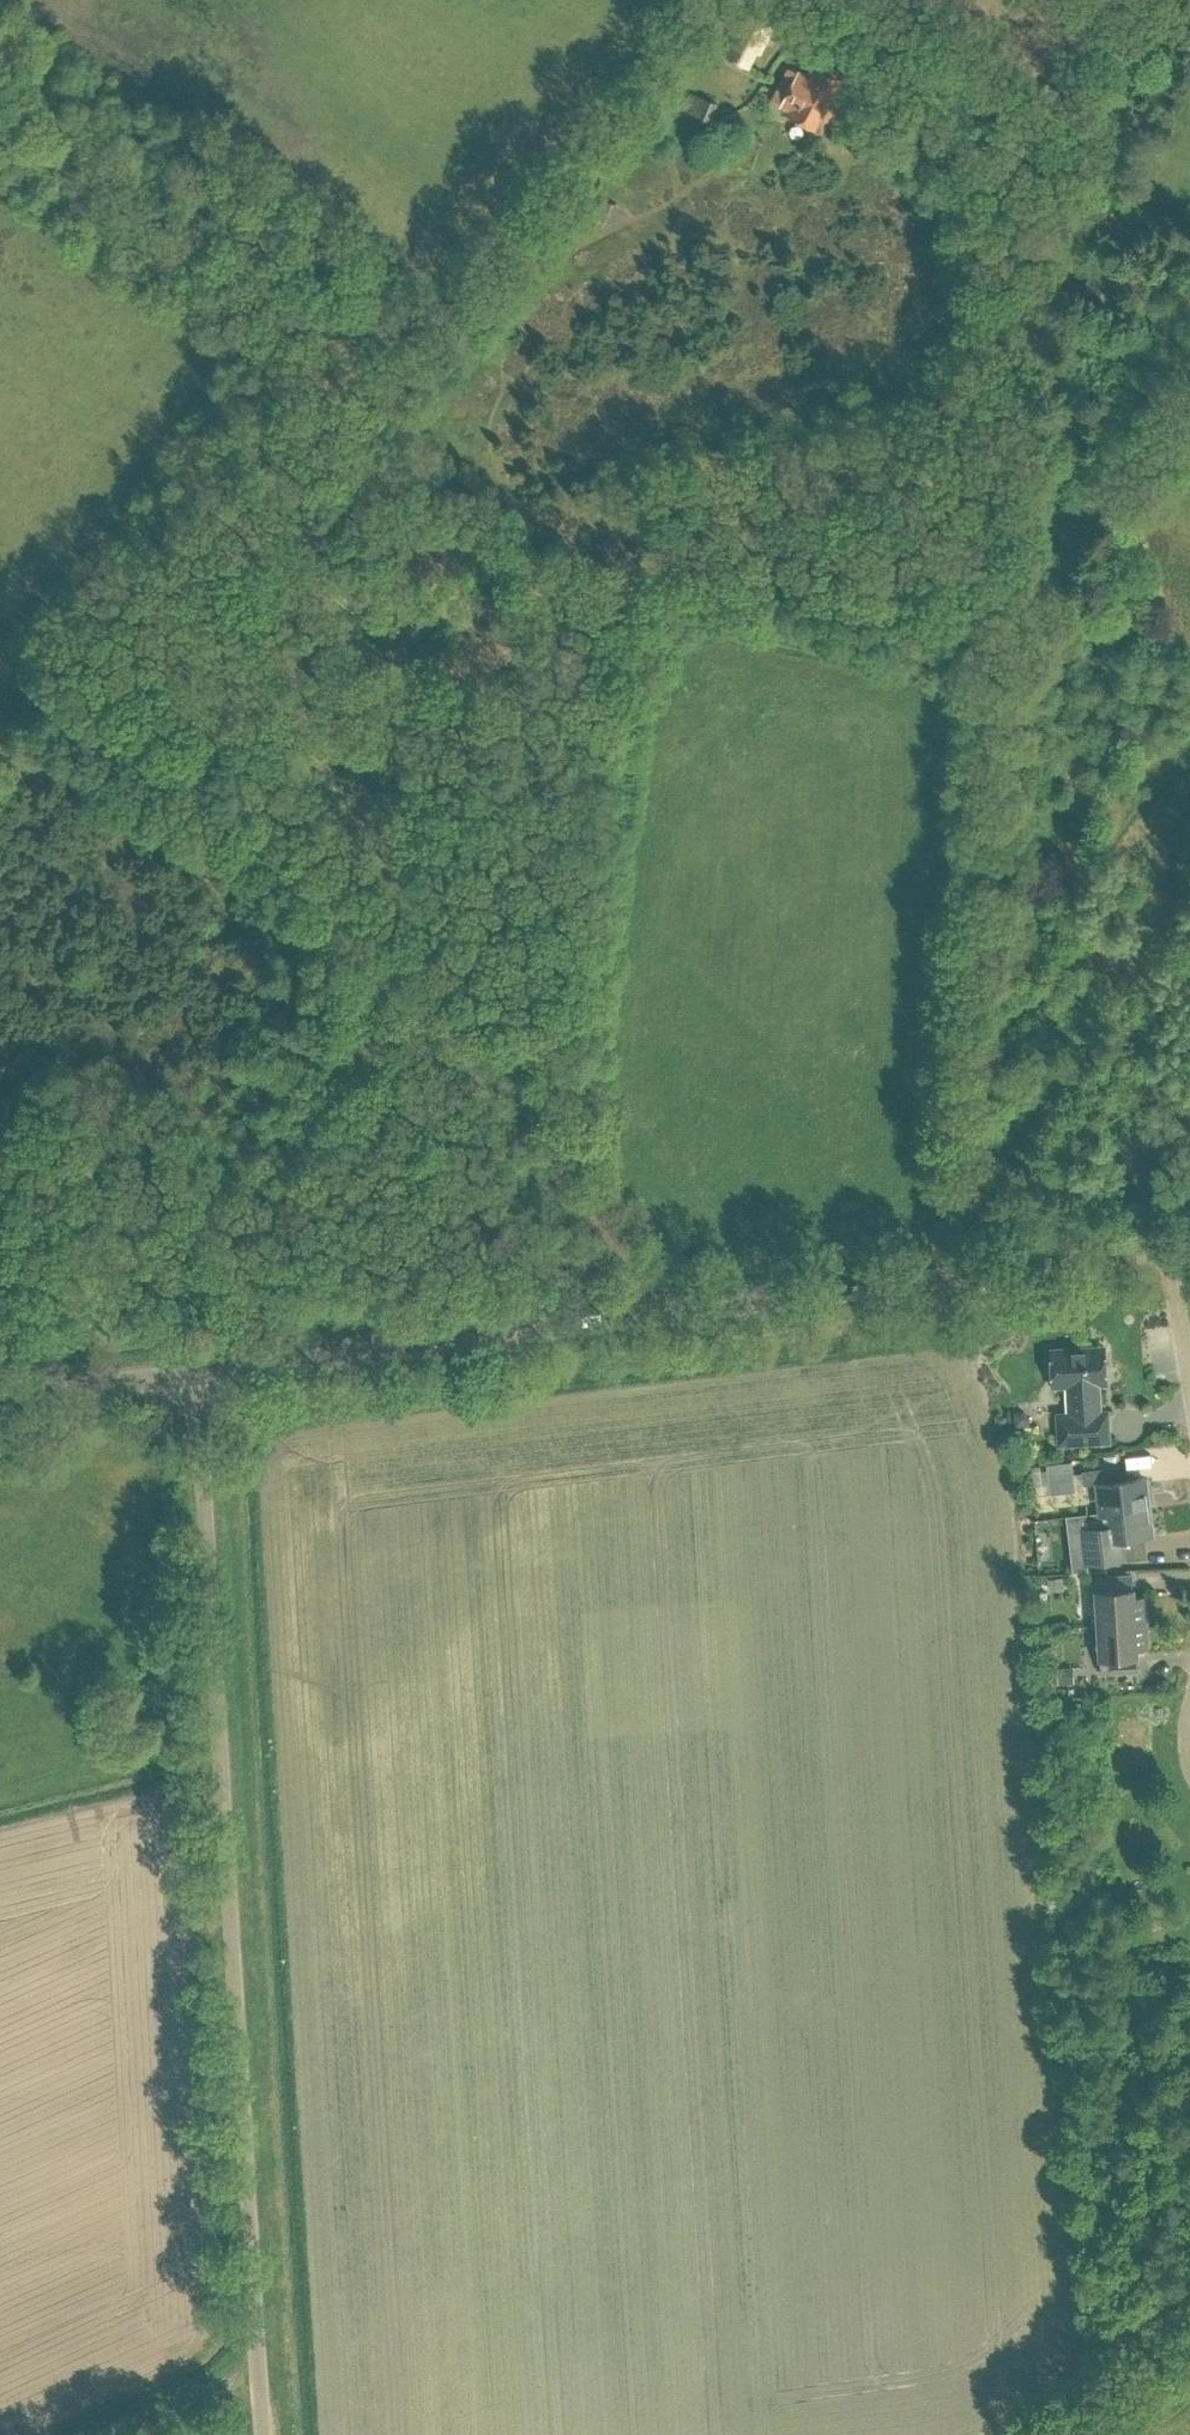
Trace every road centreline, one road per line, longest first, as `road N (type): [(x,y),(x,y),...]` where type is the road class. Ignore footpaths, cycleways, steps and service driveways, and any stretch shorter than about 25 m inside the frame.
road 1 (track): [(929,1280),(954,773),(933,644),(1149,0)]
road 2 (unclassified): [(264,2434),(198,1376)]
road 3 (tertiary): [(198,1376),(1169,1248)]
road 4 (track): [(670,1312),(298,861),(248,817),(0,678)]
road 5 (tertiary): [(0,1400),(198,1376)]
road 6 (residential): [(1189,1368),(1169,1248)]

